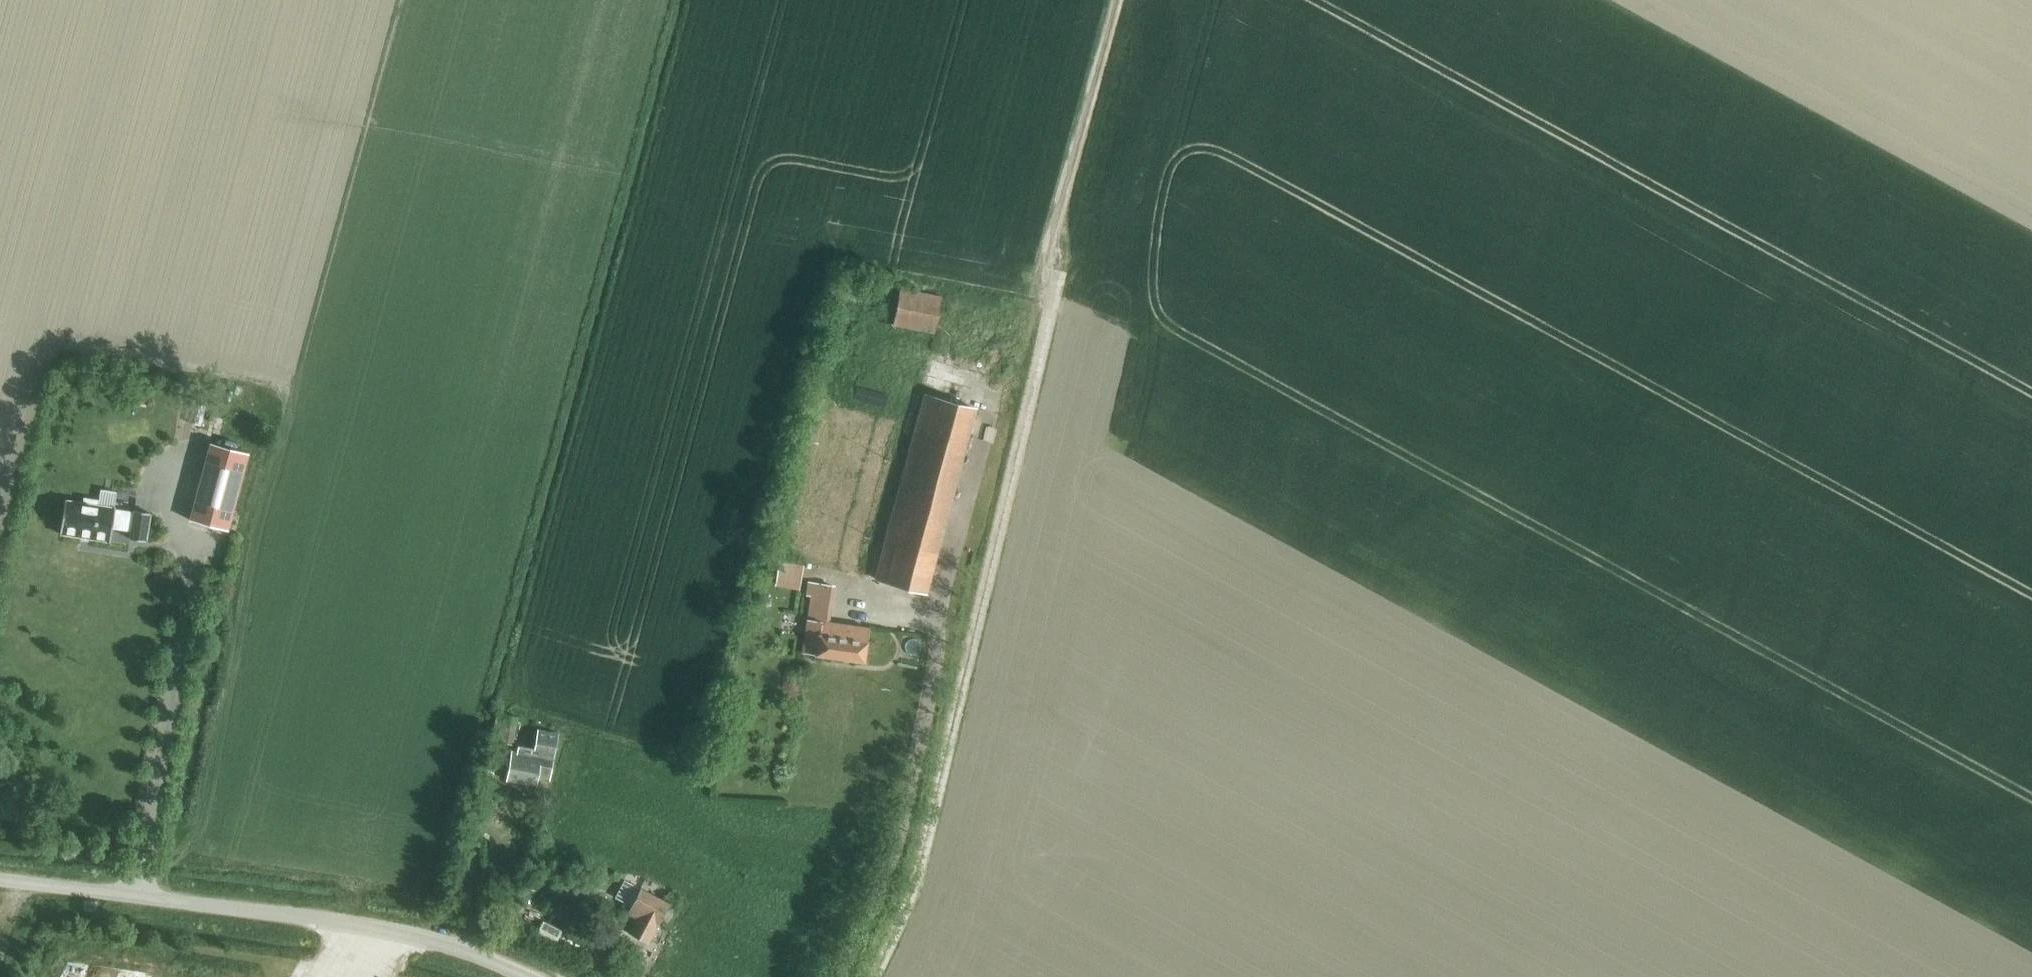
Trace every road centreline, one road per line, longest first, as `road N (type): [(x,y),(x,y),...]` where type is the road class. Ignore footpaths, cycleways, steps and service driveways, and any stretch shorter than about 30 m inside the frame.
road 1 (unclassified): [(527,976),(481,954),(381,929),(0,880)]
road 2 (track): [(1059,270),(1130,0)]

